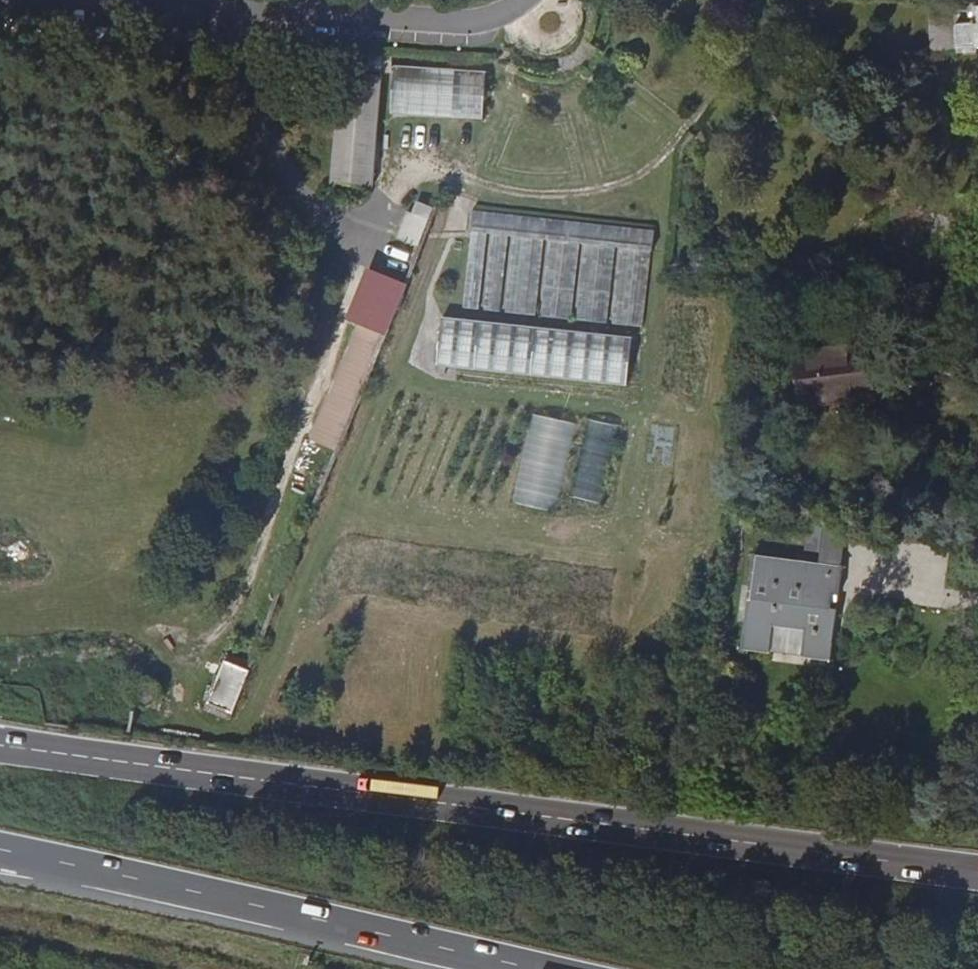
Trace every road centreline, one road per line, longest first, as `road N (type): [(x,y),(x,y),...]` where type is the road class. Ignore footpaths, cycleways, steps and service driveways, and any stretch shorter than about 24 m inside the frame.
road 1 (trunk): [(977,872),(0,745)]
road 2 (trunk): [(0,852),(522,968)]
road 3 (track): [(156,628),(197,640),(225,633),(250,600),(369,241)]
road 4 (track): [(172,12),(0,3)]

